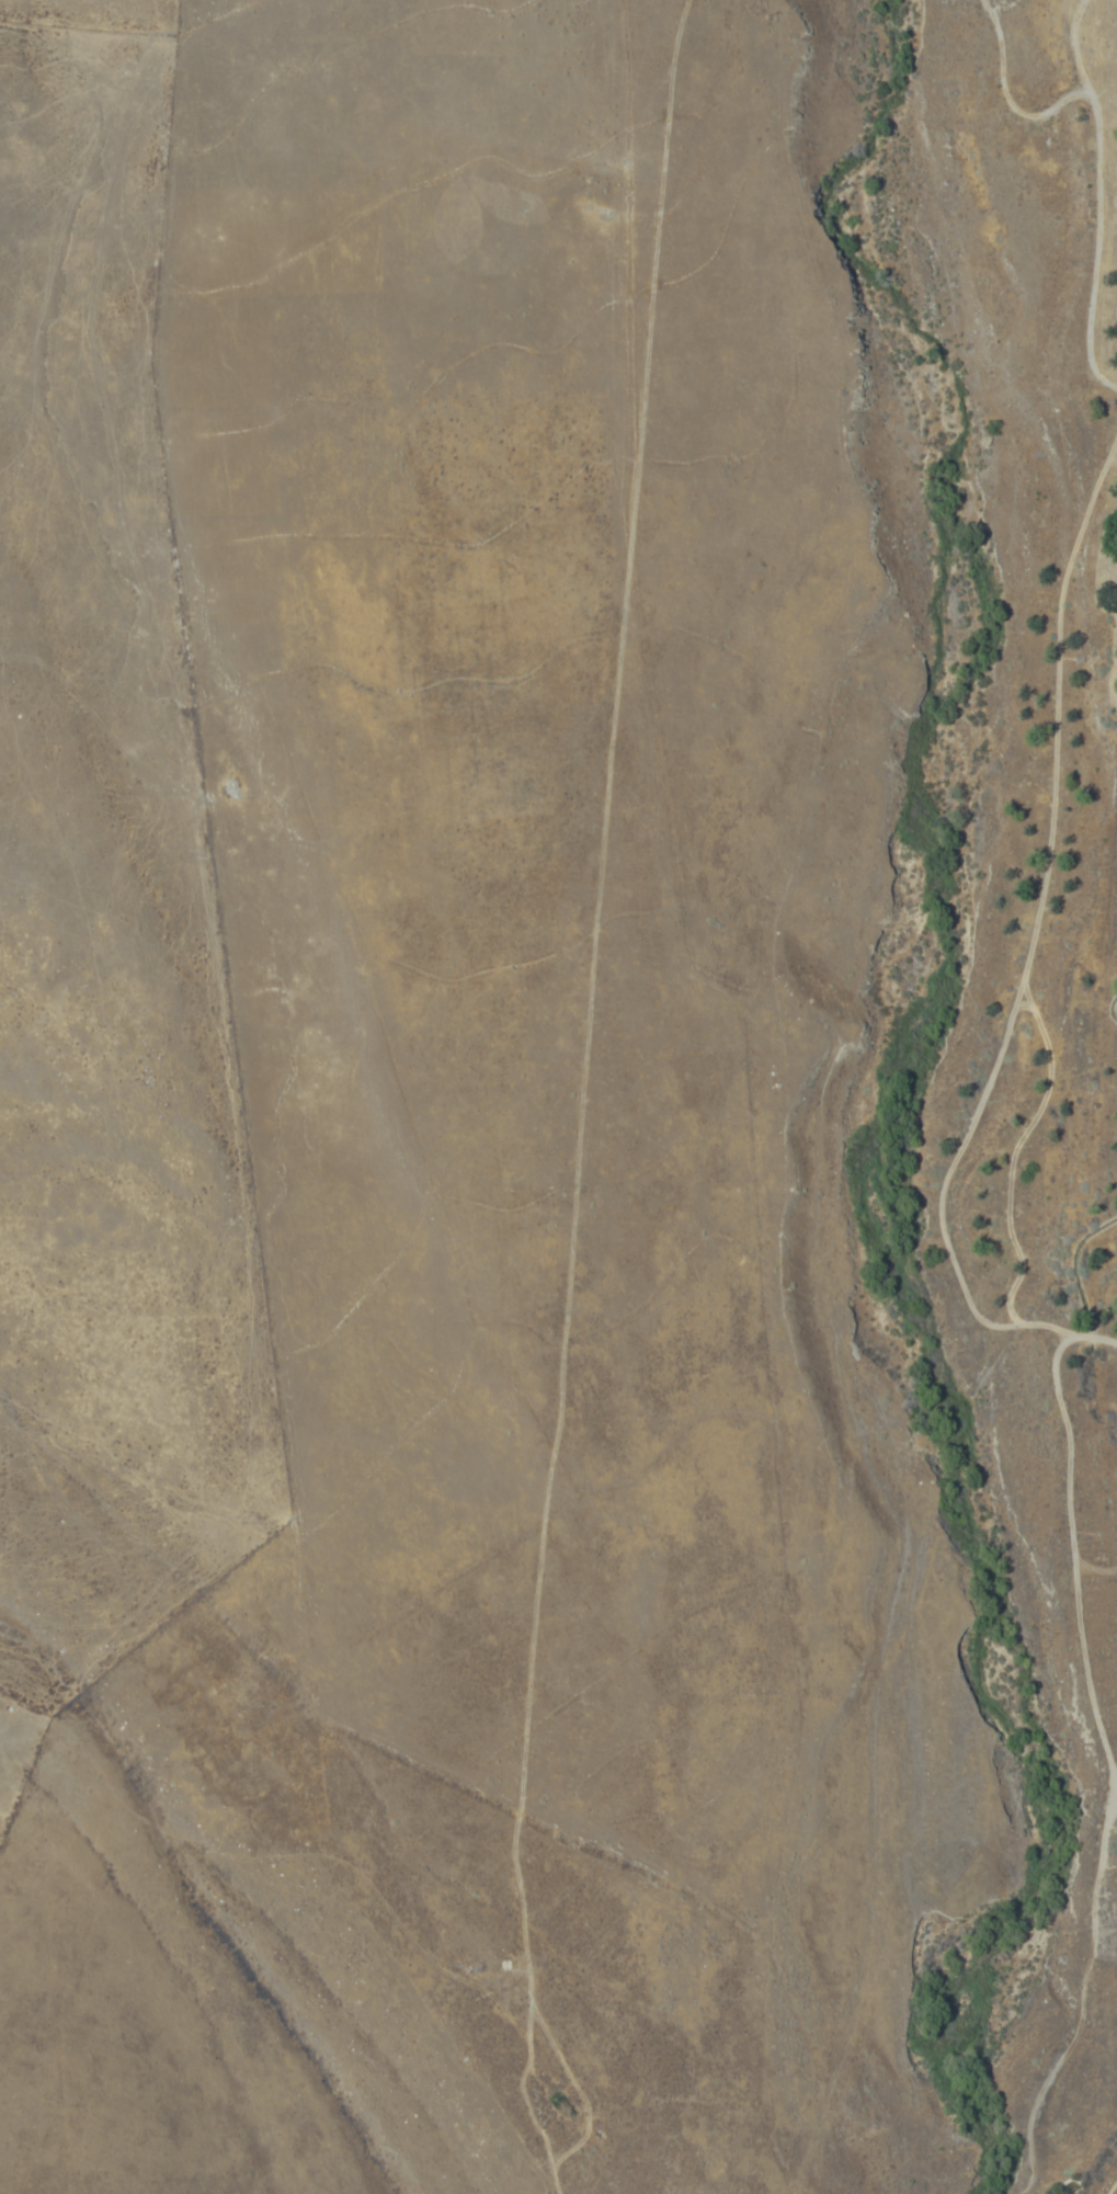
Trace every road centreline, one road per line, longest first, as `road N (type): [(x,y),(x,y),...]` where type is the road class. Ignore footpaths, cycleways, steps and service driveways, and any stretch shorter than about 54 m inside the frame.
road 1 (residential): [(1116,1771),(1082,1636),(1070,1425),(1055,1376),(1061,1334),(988,1327),(945,1204),(946,1175),(1015,1011),(1055,838),(1064,582),(1116,423)]
road 2 (track): [(0,1425),(522,2193)]
road 3 (residential): [(1004,2193),(1023,2136),(1085,2030),(1092,1905),(1116,1789)]
road 4 (residential): [(1116,391),(1092,374),(1094,177),(1088,118),(1070,61),(1087,0)]
road 5 (residential): [(987,0),(1002,24),(1012,109),(1040,118),(1070,100),(1075,86)]

